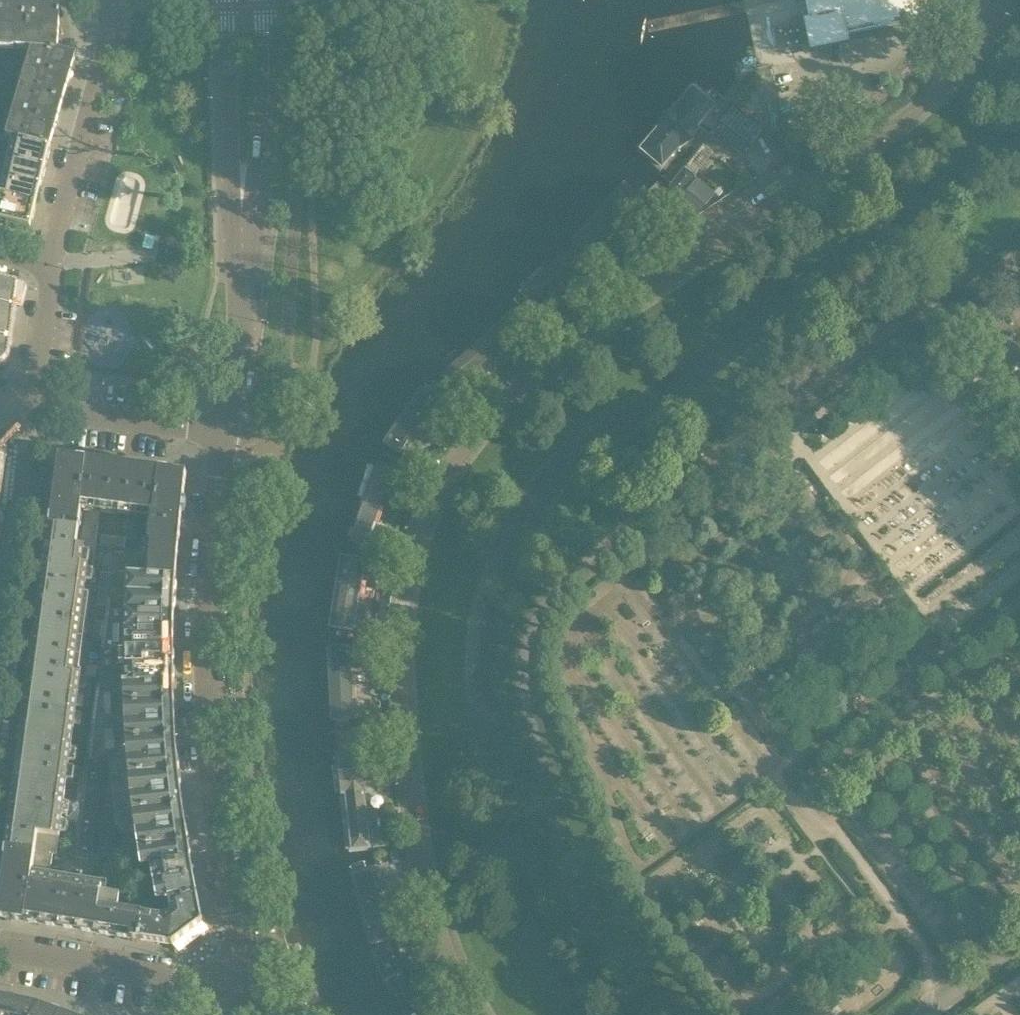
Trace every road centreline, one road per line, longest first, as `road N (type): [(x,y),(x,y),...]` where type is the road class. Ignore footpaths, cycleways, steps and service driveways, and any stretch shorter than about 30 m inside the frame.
road 1 (residential): [(939,86),(876,138),(579,335),(477,431),(435,490),(399,611),(401,709),(413,842),(476,1014)]
road 2 (residential): [(226,435),(213,510),(208,662),(213,782),(247,982)]
road 3 (residential): [(113,0),(51,268)]
road 4 (residential): [(34,407),(0,668)]
road 5 (residential): [(227,0),(229,163),(246,228)]
road 6 (residential): [(246,228),(268,45),(266,0)]
road 7 (residential): [(226,435),(246,228)]
road 8 (residential): [(34,407),(226,435)]
road 9 (residential): [(0,949),(185,980)]
road 10 (residential): [(51,268),(34,407)]

